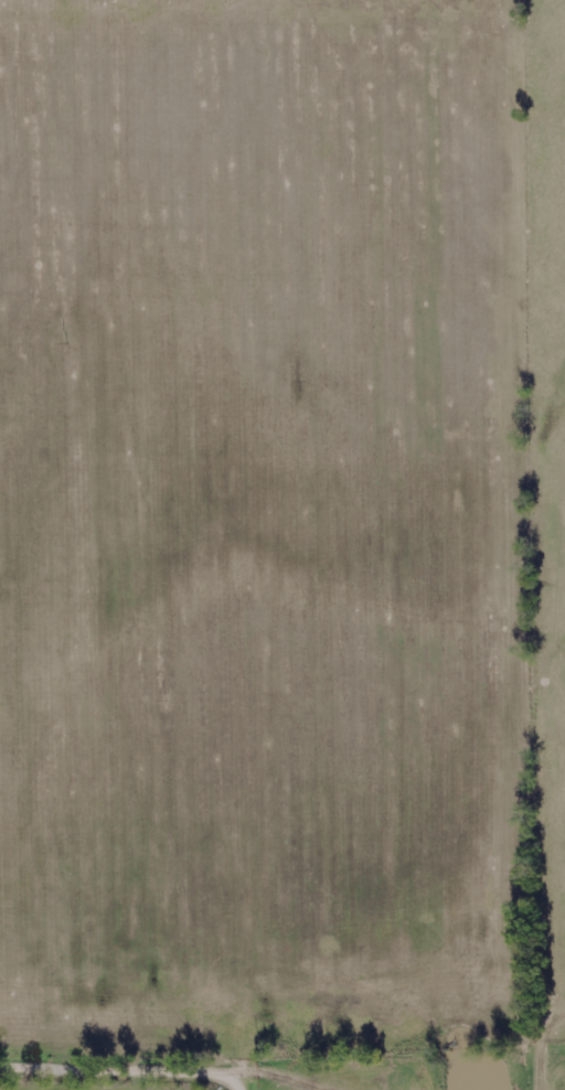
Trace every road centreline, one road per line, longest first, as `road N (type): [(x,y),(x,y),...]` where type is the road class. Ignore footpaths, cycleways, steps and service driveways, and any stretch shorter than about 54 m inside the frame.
road 1 (residential): [(0,1068),(206,1075),(242,1089)]

